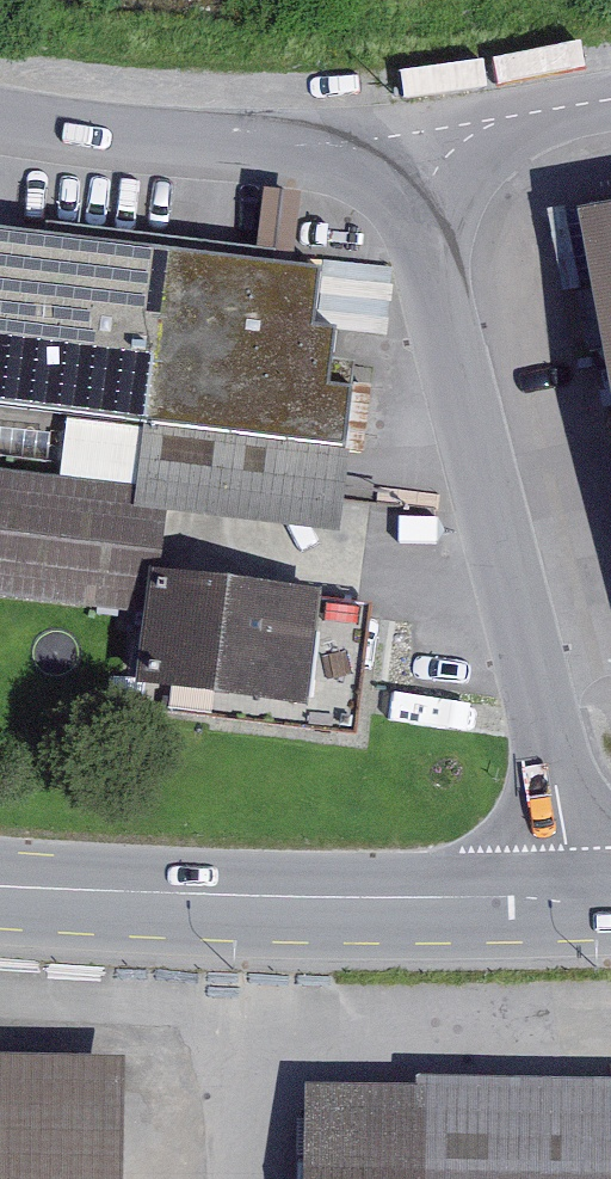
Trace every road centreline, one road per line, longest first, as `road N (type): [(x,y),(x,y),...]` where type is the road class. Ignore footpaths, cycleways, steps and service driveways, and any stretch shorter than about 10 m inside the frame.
road 1 (residential): [(414,157),(578,899)]
road 2 (secondary): [(0,886),(578,899)]
road 3 (unclassified): [(414,157),(0,110)]
road 4 (unclassified): [(610,100),(491,120),(414,157)]

